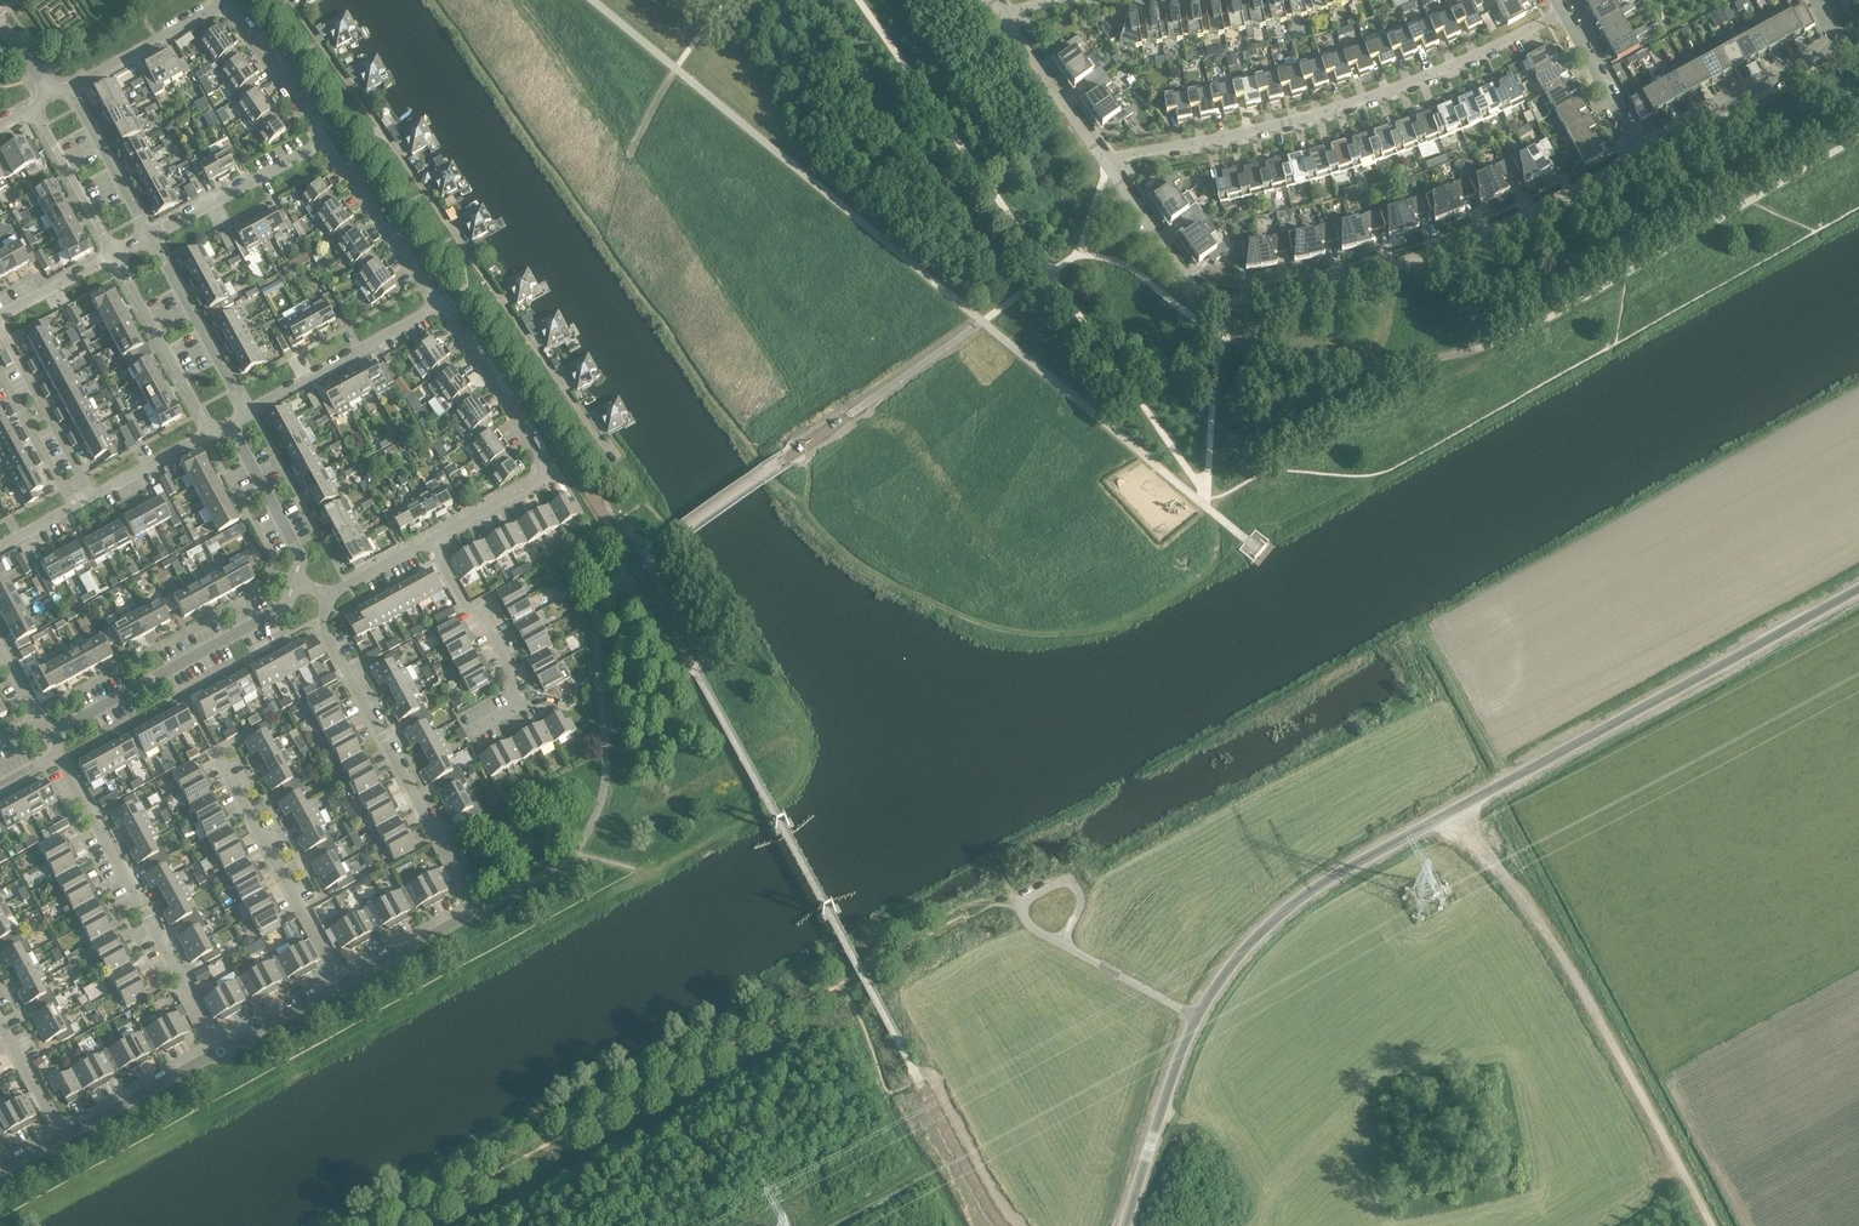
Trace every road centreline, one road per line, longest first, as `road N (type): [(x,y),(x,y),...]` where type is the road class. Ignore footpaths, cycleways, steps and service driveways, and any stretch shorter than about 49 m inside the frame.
road 1 (tertiary): [(1196,1017),(1255,939),(1313,890),(1858,589)]
road 2 (track): [(1453,812),(1567,962),(1710,1225)]
road 3 (residential): [(1112,158),(1314,118),(1564,16)]
road 4 (residential): [(1233,298),(1364,273),(1498,233),(1644,152)]
road 5 (residential): [(329,599),(540,474),(517,416),(444,310)]
road 6 (residential): [(477,912),(325,622),(329,599)]
road 7 (residential): [(219,1057),(62,758)]
road 8 (residential): [(50,737),(271,615),(291,602),(297,582)]
road 9 (residential): [(1644,152),(1841,45),(1817,0)]
road 10 (residential): [(346,984),(217,747)]
road 11 (unclassified): [(461,244),(614,459)]
road 12 (residential): [(244,413),(440,306)]
road 13 (tertiary): [(1125,1225),(1196,1017)]
road 14 (residential): [(440,306),(321,140)]
road 15 (residential): [(244,413),(150,235)]
road 16 (residential): [(112,255),(206,432)]
road 17 (residential): [(150,235),(321,140)]
road 18 (residential): [(1233,298),(1201,289),(1112,158)]
road 19 (residential): [(1112,158),(1001,6)]
road 20 (residential): [(90,497),(0,334)]
road 21 (residential): [(66,86),(224,2)]
road 22 (residential): [(219,1057),(61,1138)]
road 23 (residential): [(297,582),(300,554),(230,429)]
road 24 (residential): [(150,235),(66,86)]
road 25 (residential): [(29,108),(112,255)]
road 26 (unclassified): [(1071,949),(1066,935),(1081,897),(1068,883),(1025,903),(1025,919),(1047,936)]
road 27 (unclassified): [(291,0),(385,135)]
road 28 (residential): [(316,132),(224,2)]
road 29 (residential): [(1644,152),(1564,16)]
road 30 (residential): [(477,912),(346,984)]
road 31 (residential): [(346,984),(219,1057)]
road 32 (residential): [(0,380),(73,506)]
road 33 (unclassified): [(1196,1017),(1071,949)]
road 34 (residential): [(90,497),(206,432)]
road 35 (unclassified): [(461,244),(385,135)]
road 36 (residential): [(0,322),(112,255)]
road 37 (residential): [(61,1138),(0,1023)]

